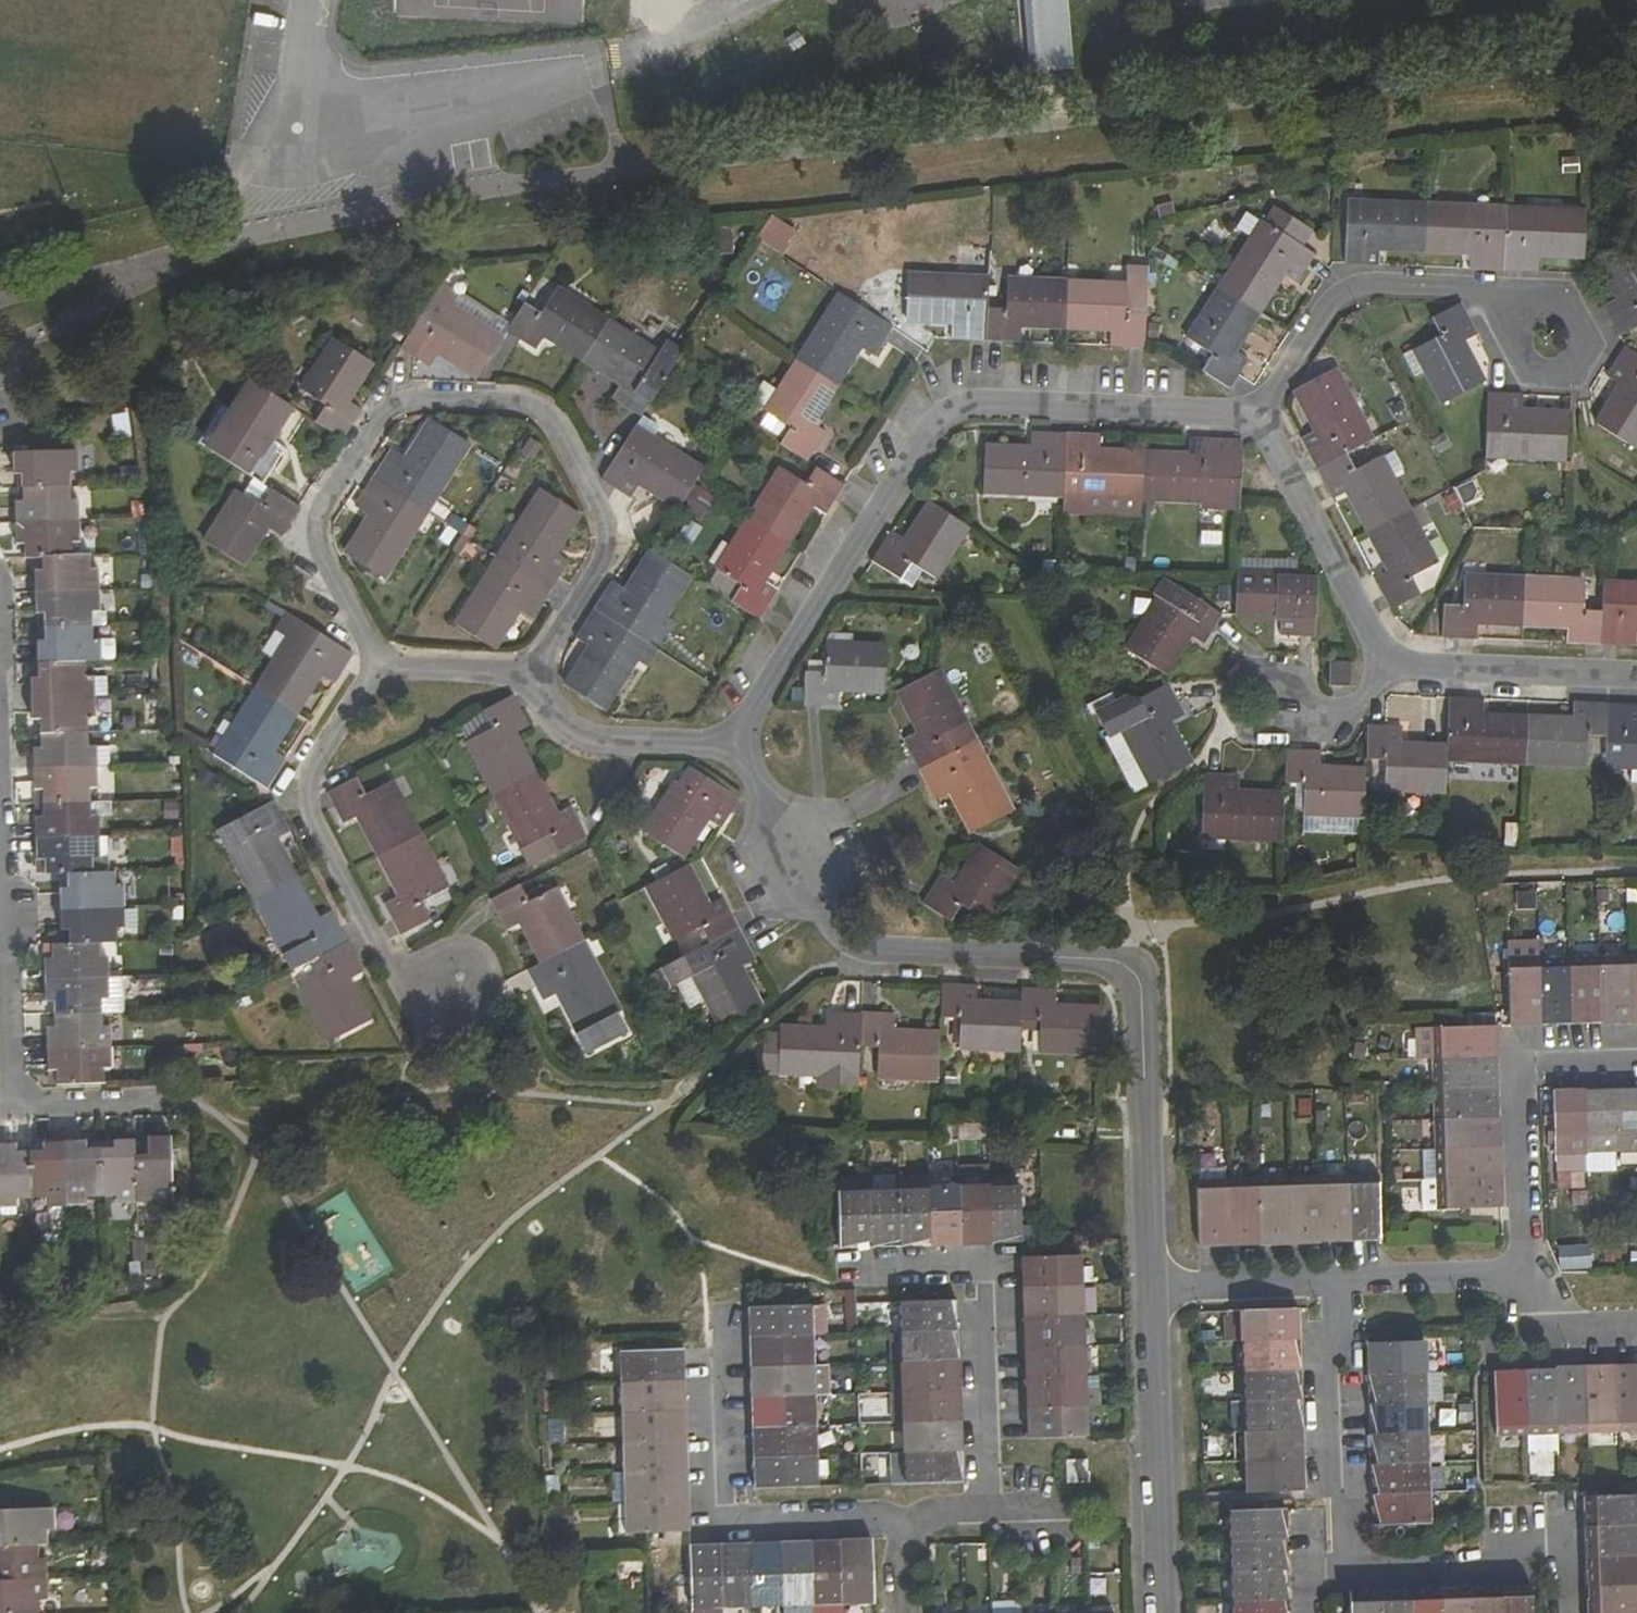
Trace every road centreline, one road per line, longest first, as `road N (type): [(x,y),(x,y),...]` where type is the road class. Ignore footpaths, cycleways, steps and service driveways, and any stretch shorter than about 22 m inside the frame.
road 1 (residential): [(528,669),(543,660),(605,548),(604,523),(554,422),(534,408),(482,398),(420,397),(382,415),(318,519),(326,565),(368,648),(384,662)]
road 2 (residential): [(736,741),(949,403),(1261,413)]
road 3 (residential): [(1137,965),(853,953),(736,741)]
road 4 (residential): [(1261,413),(1347,286),(1554,295),(1575,315),(1585,341),(1576,391)]
road 5 (residential): [(457,979),(398,966),(376,947),(299,781),(384,662)]
road 6 (residential): [(992,1507),(986,1268),(808,1266)]
road 7 (residential): [(565,87),(310,122),(320,0)]
road 8 (residential): [(896,1524),(866,1512),(716,1519),(711,1358)]
road 9 (residential): [(1636,1062),(1520,1066),(1516,1275)]
road 10 (residential): [(1149,1288),(1164,1612)]
road 11 (residential): [(1137,965),(1149,1288)]
road 12 (residential): [(1340,1283),(1343,1324),(1329,1364),(1339,1573)]
road 13 (residential): [(1261,413),(1398,669)]
road 14 (residential): [(1398,669),(1636,681)]
road 15 (residential): [(736,741),(603,739),(560,715),(528,669)]
road 16 (residential): [(1562,1566),(1339,1573)]
road 17 (residential): [(3,902),(14,1100)]
road 18 (residential): [(1149,1288),(1340,1283)]
road 19 (residential): [(1340,1283),(1516,1275)]
road 20 (residential): [(1398,669),(1341,719),(1243,734)]
road 21 (residential): [(14,1100),(172,1099)]
road 22 (residential): [(1516,1275),(1560,1329),(1636,1324)]
road 23 (residential): [(384,662),(528,669)]

